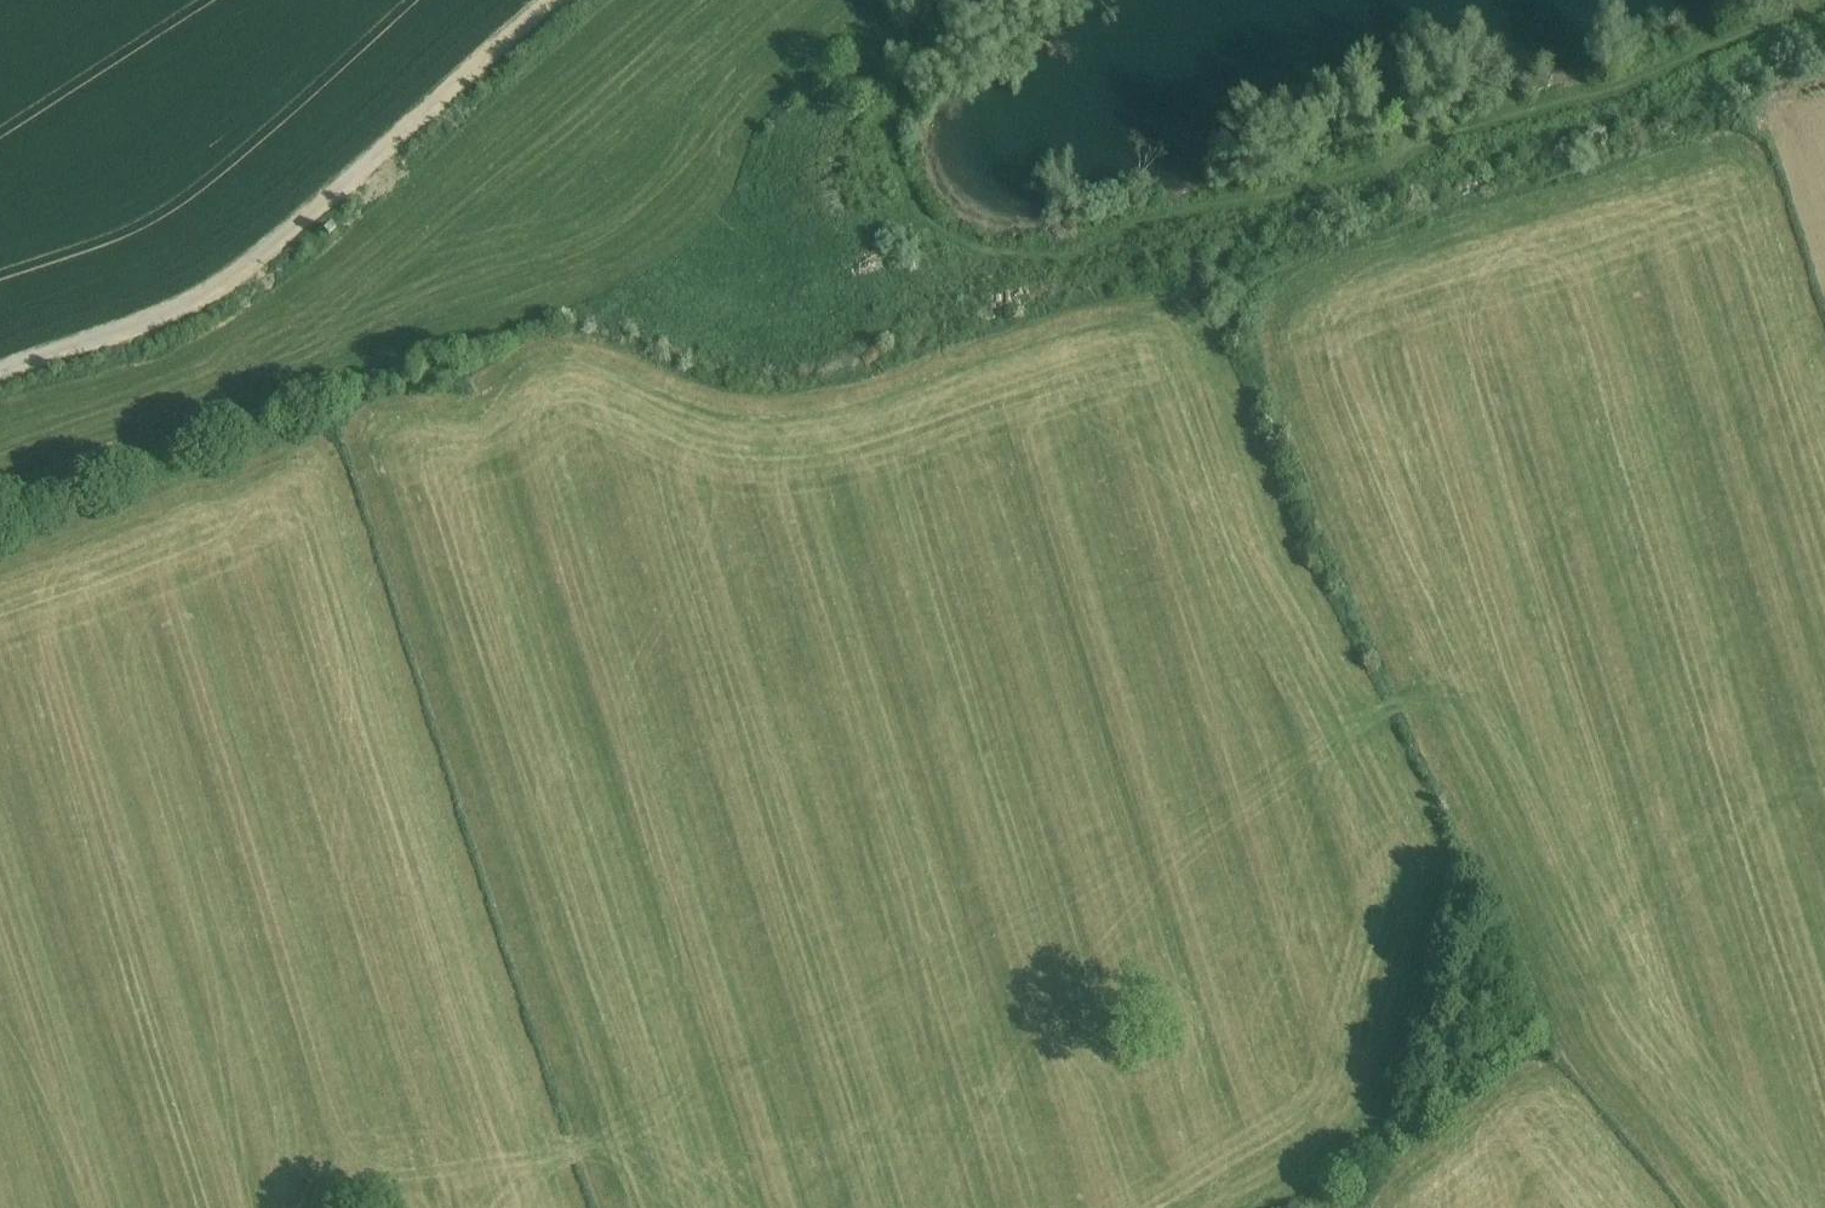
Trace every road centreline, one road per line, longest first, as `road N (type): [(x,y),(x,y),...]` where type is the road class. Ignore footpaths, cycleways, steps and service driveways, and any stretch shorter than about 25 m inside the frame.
road 1 (track): [(565,0),(205,297),(0,379)]

